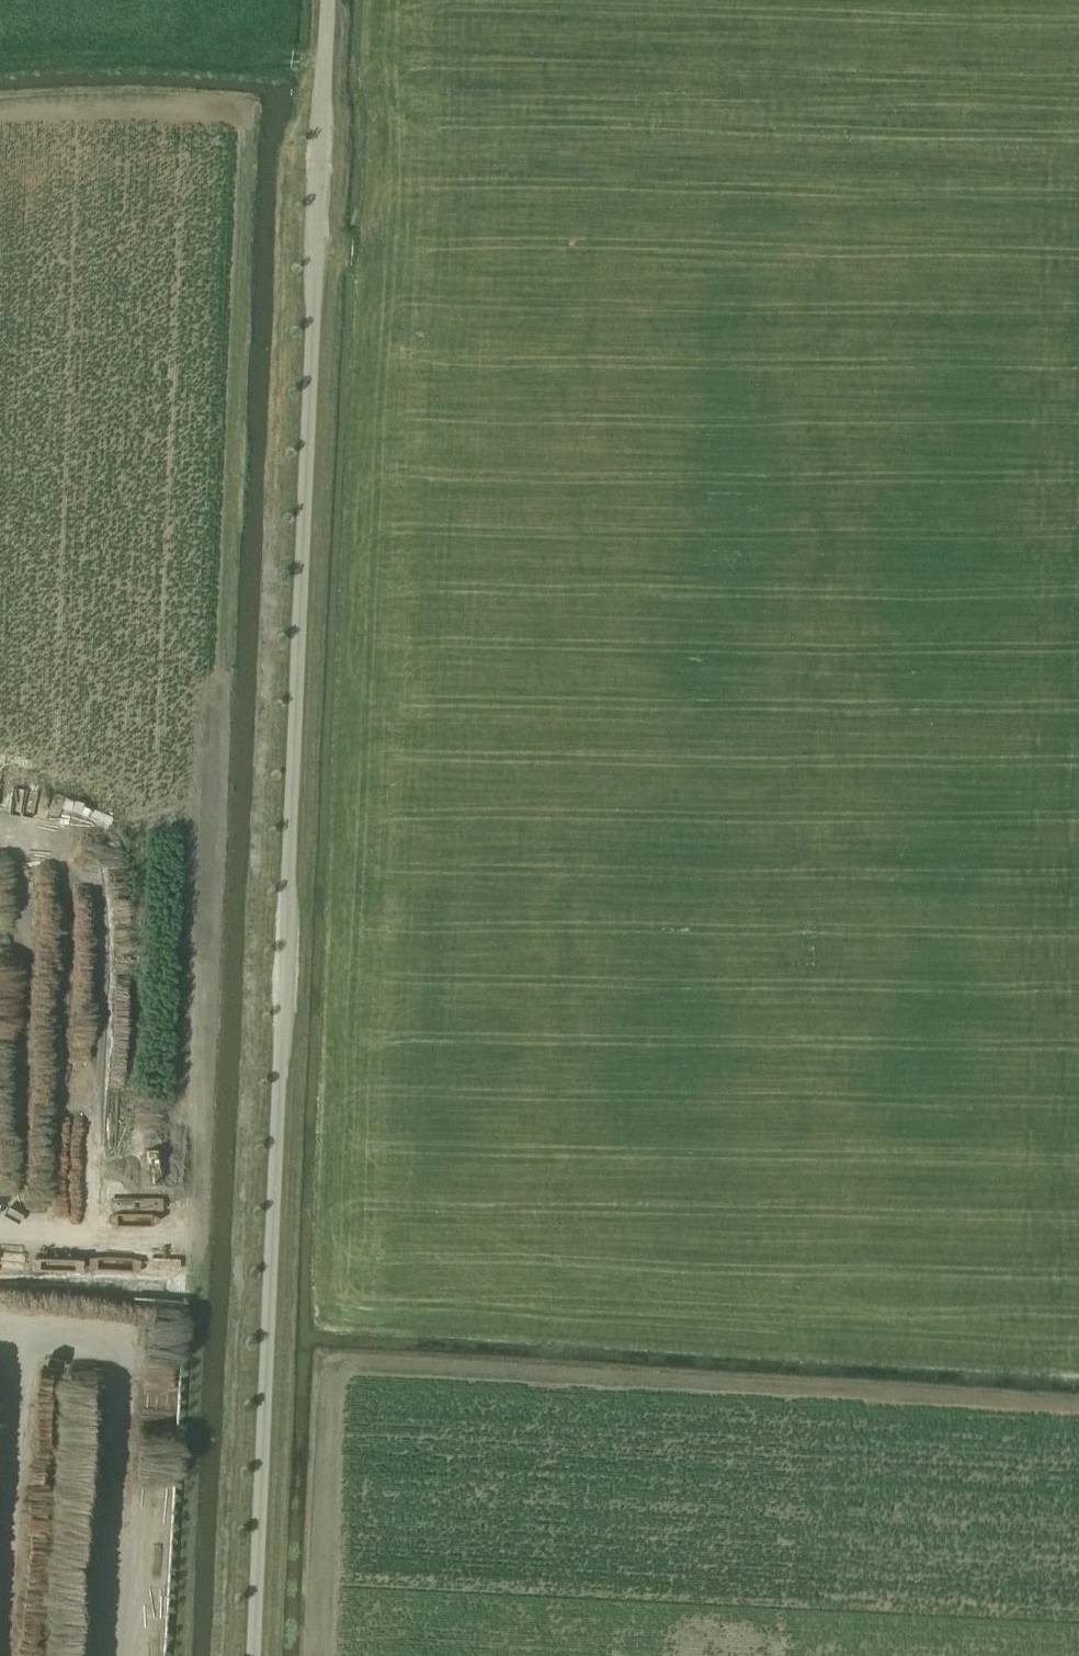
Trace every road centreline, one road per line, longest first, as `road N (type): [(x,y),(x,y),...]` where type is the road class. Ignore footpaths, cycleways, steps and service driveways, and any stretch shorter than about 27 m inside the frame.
road 1 (unclassified): [(255,1655),(330,0)]

